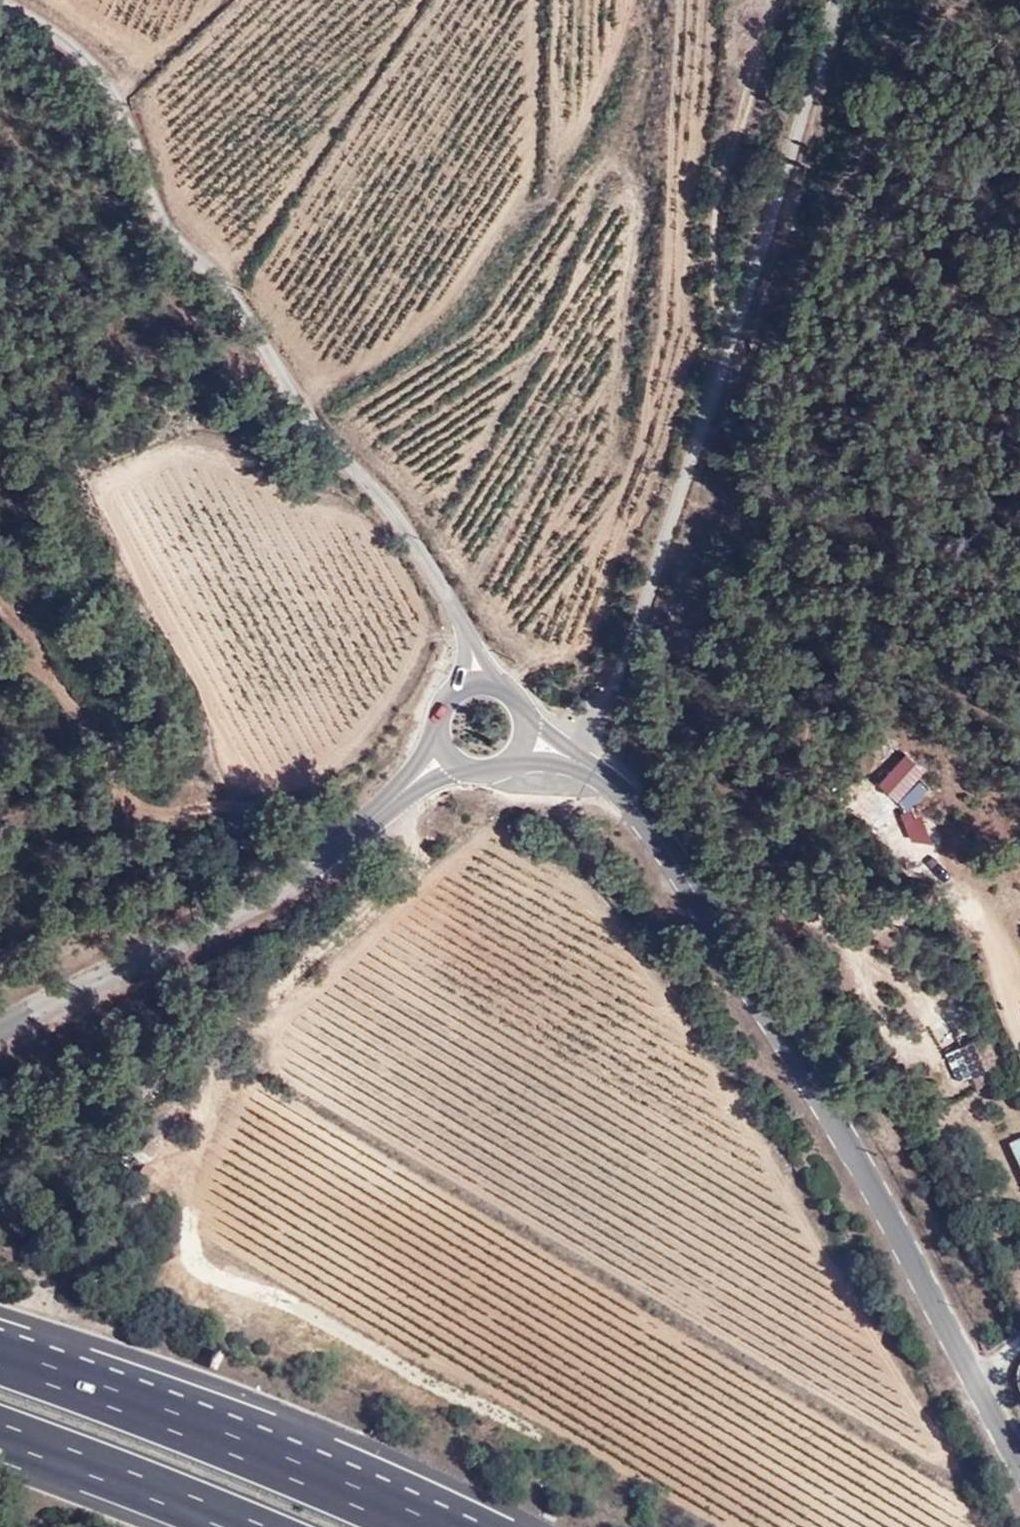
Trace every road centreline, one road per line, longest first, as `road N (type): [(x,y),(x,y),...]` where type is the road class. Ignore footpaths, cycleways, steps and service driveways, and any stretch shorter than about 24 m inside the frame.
road 1 (unclassified): [(589,771),(683,862),(1019,1454)]
road 2 (residential): [(454,605),(399,488),(239,279),(167,224),(121,80),(10,0)]
road 3 (unclassified): [(0,1034),(240,912),(399,794)]
road 4 (motorway): [(425,1526),(0,1356)]
road 5 (motorway): [(0,1434),(247,1526)]

